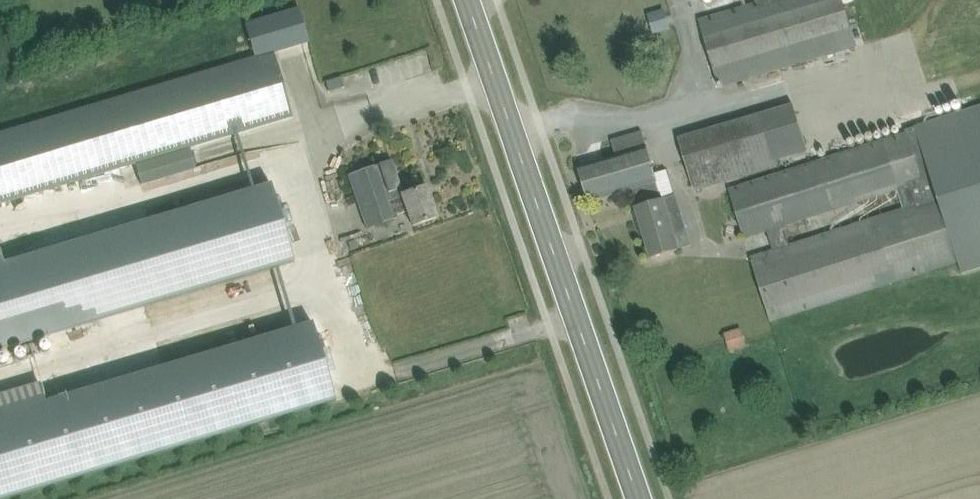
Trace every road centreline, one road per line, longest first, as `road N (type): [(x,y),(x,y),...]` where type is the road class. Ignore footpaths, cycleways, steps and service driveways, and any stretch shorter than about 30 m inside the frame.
road 1 (primary): [(639,498),(467,0)]

